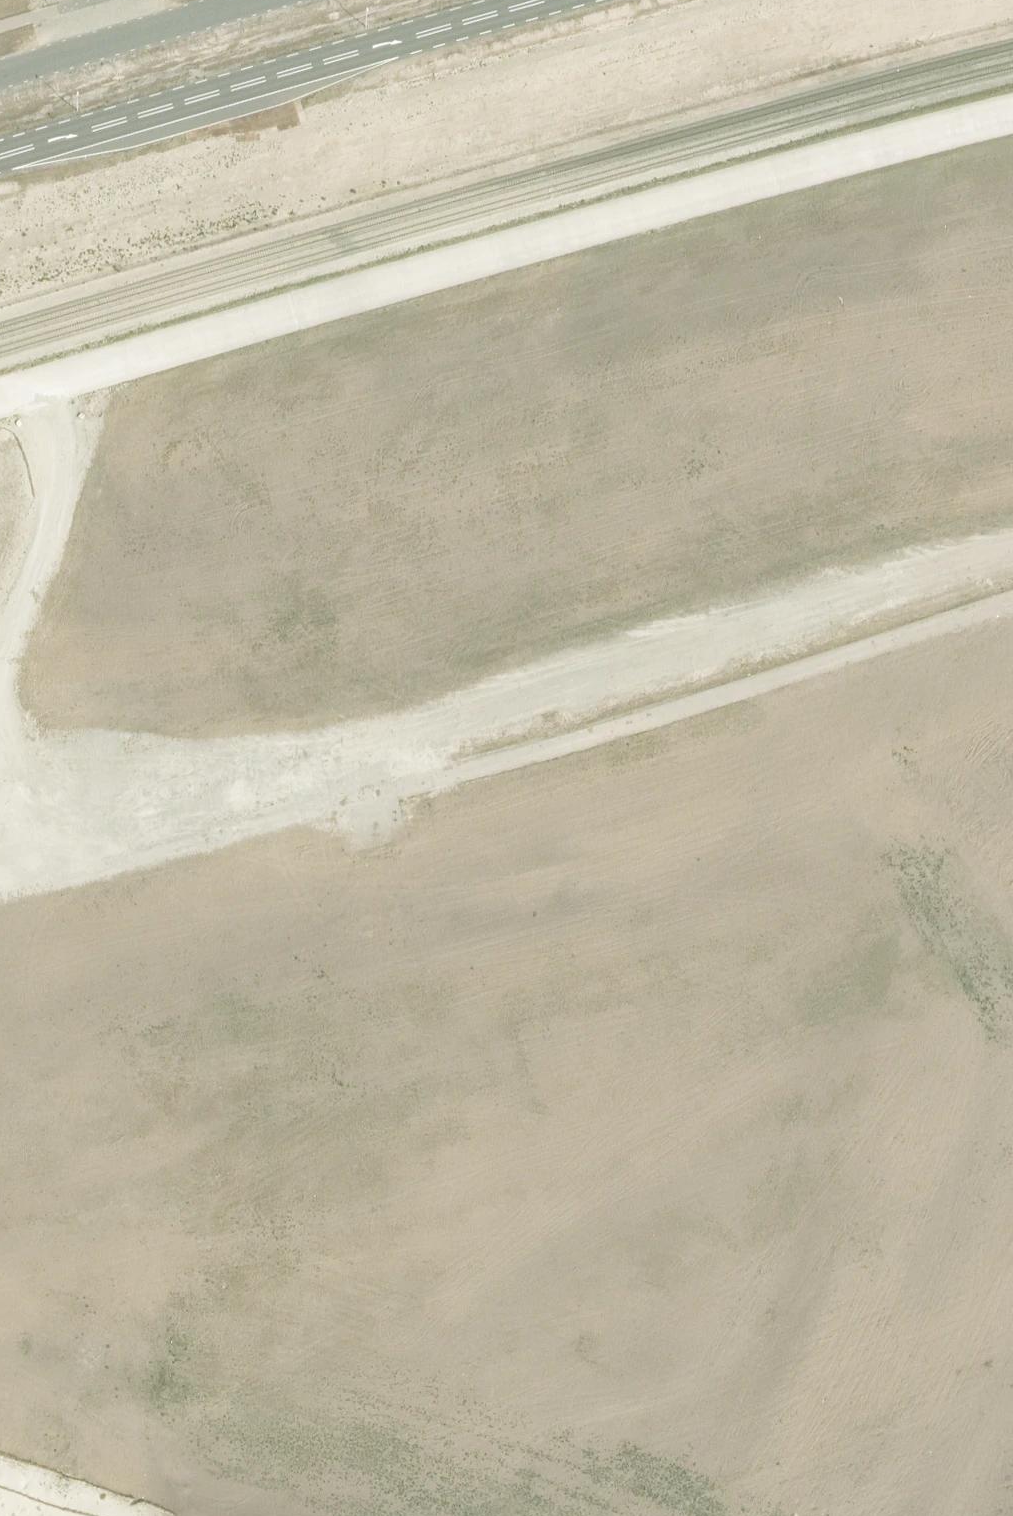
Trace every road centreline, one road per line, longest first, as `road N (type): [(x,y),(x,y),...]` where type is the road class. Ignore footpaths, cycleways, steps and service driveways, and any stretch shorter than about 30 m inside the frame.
road 1 (track): [(1012,610),(550,757),(0,901)]
road 2 (secondary): [(582,0),(0,168)]
road 3 (unclassified): [(292,0),(0,84)]

